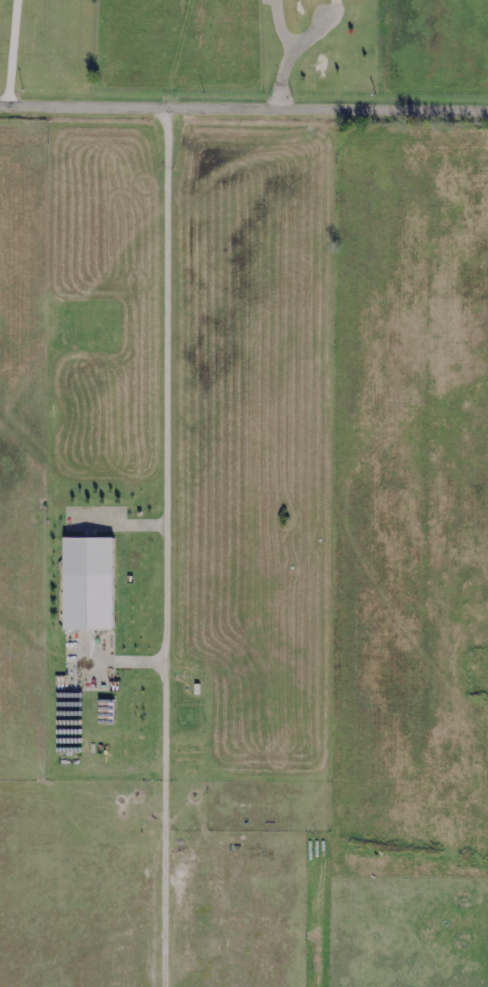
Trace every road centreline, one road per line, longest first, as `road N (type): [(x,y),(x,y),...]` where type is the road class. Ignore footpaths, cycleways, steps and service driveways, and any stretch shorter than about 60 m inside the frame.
road 1 (residential): [(487,104),(0,101)]

